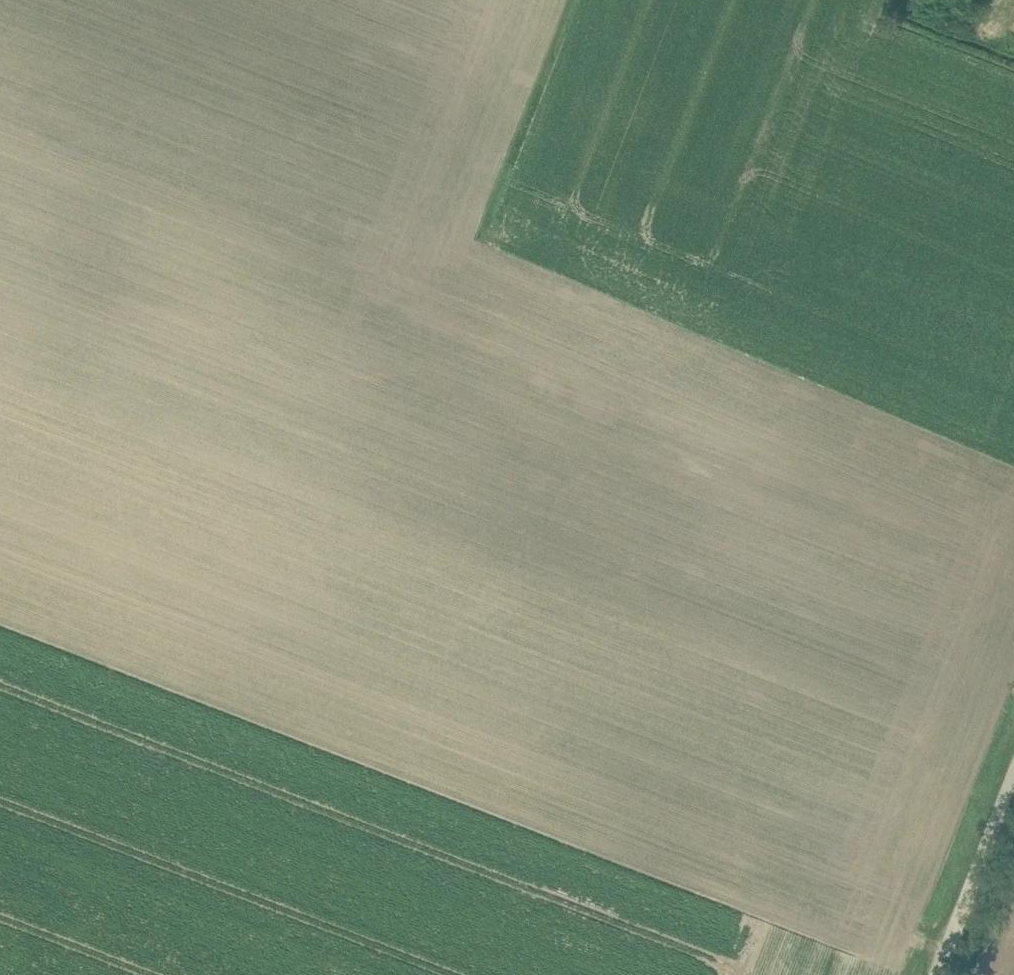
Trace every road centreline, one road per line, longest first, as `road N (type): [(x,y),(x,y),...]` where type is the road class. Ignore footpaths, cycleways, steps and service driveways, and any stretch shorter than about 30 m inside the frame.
road 1 (unclassified): [(940,974),(1013,781)]

